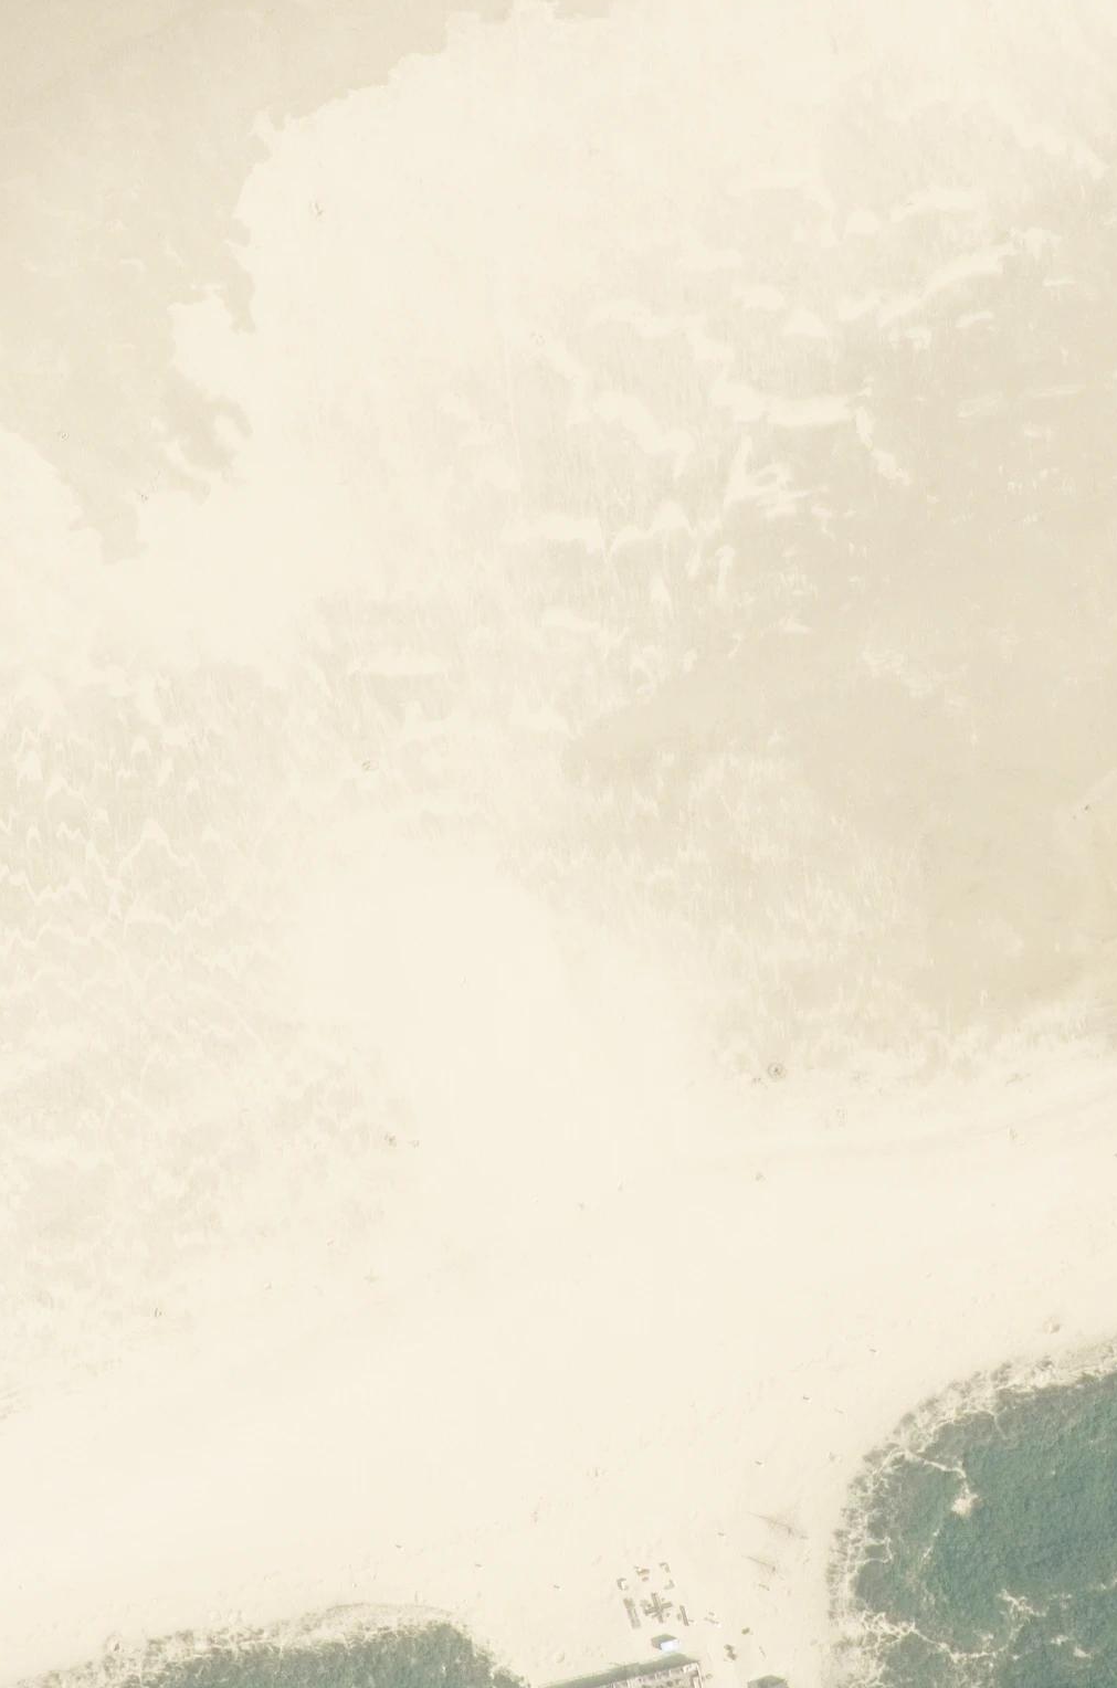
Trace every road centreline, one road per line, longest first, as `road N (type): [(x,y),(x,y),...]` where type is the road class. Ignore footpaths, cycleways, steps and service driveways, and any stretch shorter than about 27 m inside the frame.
road 1 (track): [(137,0),(721,1664)]

